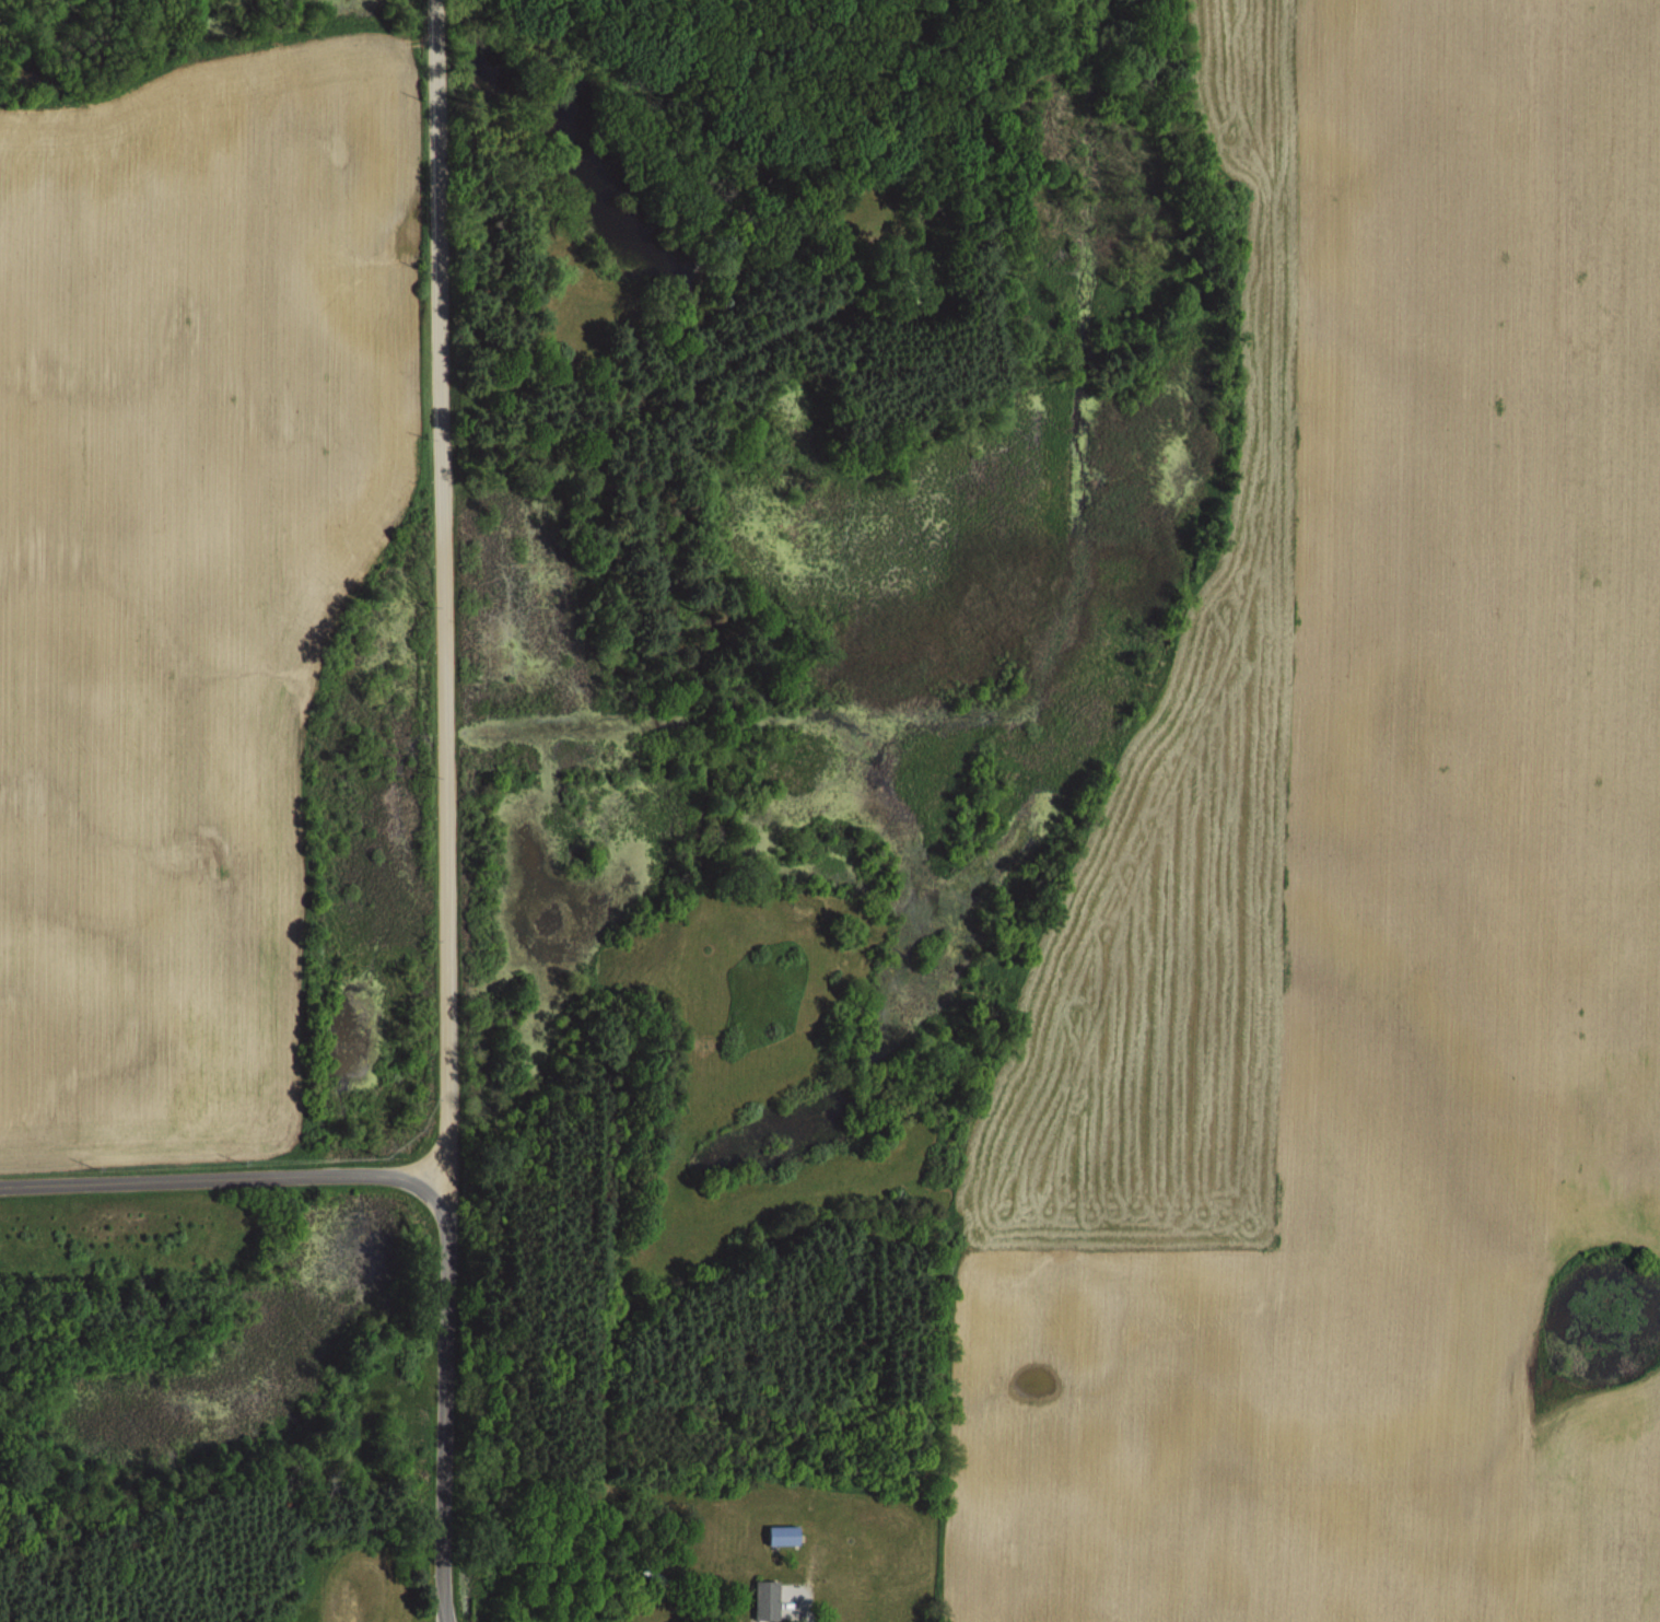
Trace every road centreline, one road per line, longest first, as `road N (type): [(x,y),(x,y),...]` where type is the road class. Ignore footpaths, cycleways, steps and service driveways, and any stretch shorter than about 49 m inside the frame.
road 1 (residential): [(446,1221),(439,0)]
road 2 (tertiary): [(0,1190),(366,1174),(419,1187),(446,1221)]
road 3 (tertiary): [(443,1621),(446,1221)]

